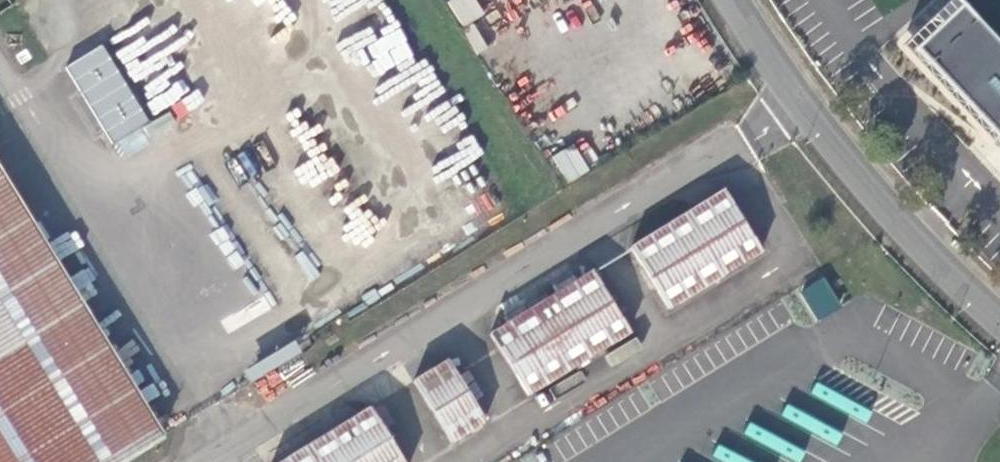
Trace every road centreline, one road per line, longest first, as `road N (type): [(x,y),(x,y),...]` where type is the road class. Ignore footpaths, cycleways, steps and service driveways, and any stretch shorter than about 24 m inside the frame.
road 1 (residential): [(999,323),(950,279),(839,151),(735,0)]

